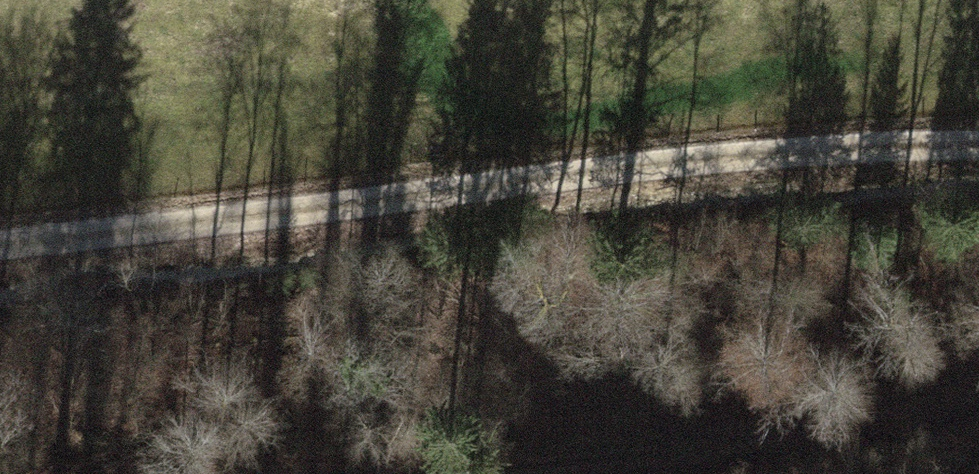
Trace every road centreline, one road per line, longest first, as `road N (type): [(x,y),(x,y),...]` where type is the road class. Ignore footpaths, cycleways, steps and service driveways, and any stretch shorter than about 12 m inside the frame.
road 1 (track): [(978,149),(640,167),(0,243)]
road 2 (track): [(978,400),(904,420),(685,453),(442,473)]

